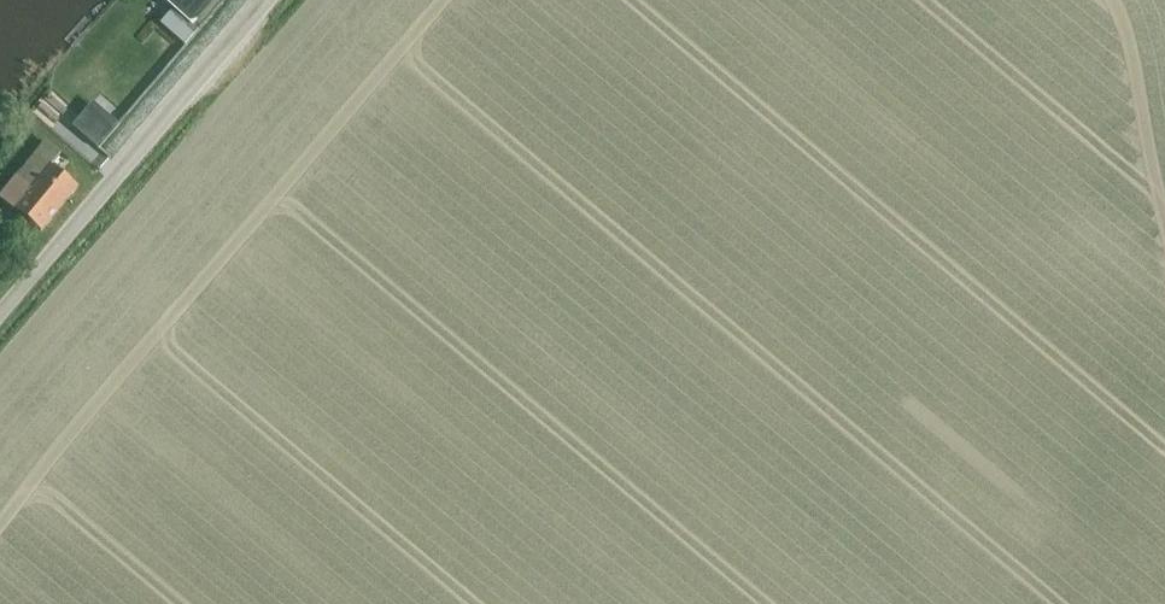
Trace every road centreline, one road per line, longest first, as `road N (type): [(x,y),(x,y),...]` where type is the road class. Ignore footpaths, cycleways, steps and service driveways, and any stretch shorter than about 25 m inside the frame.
road 1 (unclassified): [(0,311),(267,0)]

